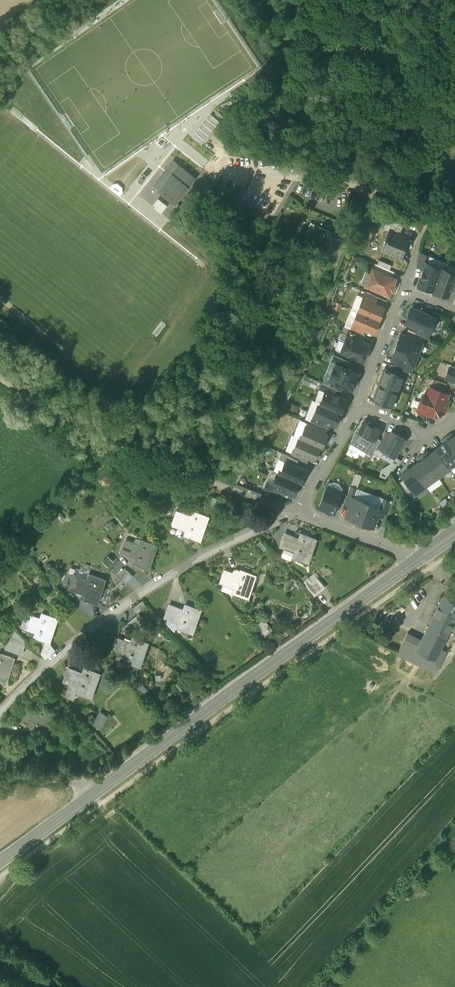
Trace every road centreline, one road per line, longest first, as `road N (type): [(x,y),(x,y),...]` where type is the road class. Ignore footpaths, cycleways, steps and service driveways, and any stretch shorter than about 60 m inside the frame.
road 1 (tertiary): [(416,560),(0,858)]
road 2 (track): [(218,487),(120,452),(0,371)]
road 3 (unclassified): [(369,191),(273,171),(208,173)]
road 4 (residential): [(416,560),(297,514)]
road 5 (residential): [(297,514),(360,407)]
road 6 (residential): [(360,407),(404,292)]

